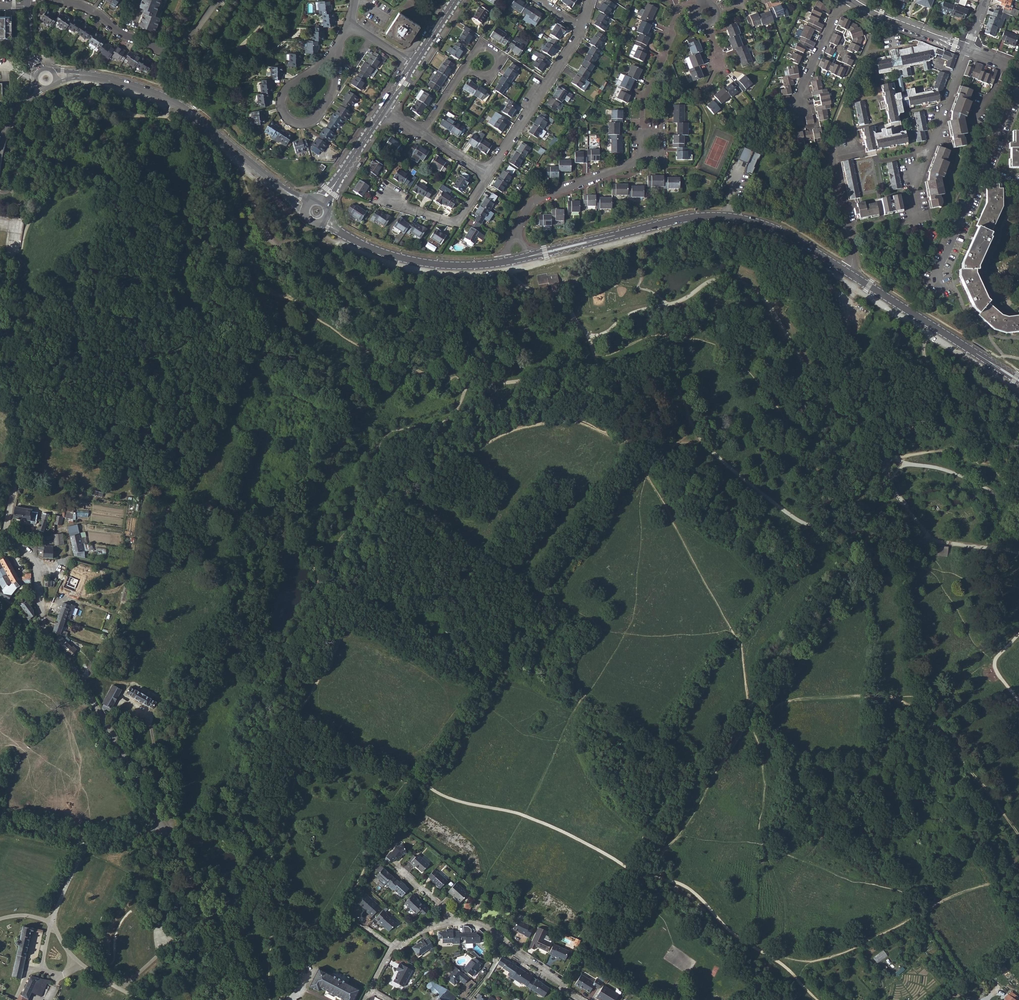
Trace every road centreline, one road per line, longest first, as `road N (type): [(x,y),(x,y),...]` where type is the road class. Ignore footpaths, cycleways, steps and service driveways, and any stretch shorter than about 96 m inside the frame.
road 1 (residential): [(35,569),(46,633),(83,686),(258,999)]
road 2 (residential): [(0,223),(18,225),(1,316),(20,436),(11,539)]
road 3 (tertiary): [(530,256),(715,216),(768,226),(847,272)]
road 4 (tertiary): [(46,78),(112,80),(168,99),(306,207)]
road 5 (tertiary): [(847,272),(1018,381)]
road 6 (residential): [(339,43),(284,93),(291,120),(313,120),(329,101),(339,51)]
road 7 (tertiary): [(325,219),(405,259),(504,262)]
road 8 (track): [(83,965),(64,974),(41,970),(86,841)]
road 9 (residential): [(920,221),(915,190),(967,50)]
road 10 (residential): [(580,27),(488,174)]
road 11 (residential): [(516,232),(535,202),(644,154)]
road 12 (residential): [(644,136),(644,101),(677,14),(700,7)]
road 13 (residential): [(579,999),(486,927),(452,922)]
road 14 (residential): [(859,148),(830,153),(851,246),(847,272)]
road 15 (residential): [(488,174),(456,224),(389,195)]
road 16 (residential): [(982,170),(938,276),(948,286)]
road 17 (residential): [(849,0),(967,50)]
road 18 (track): [(144,999),(83,965),(51,925)]

